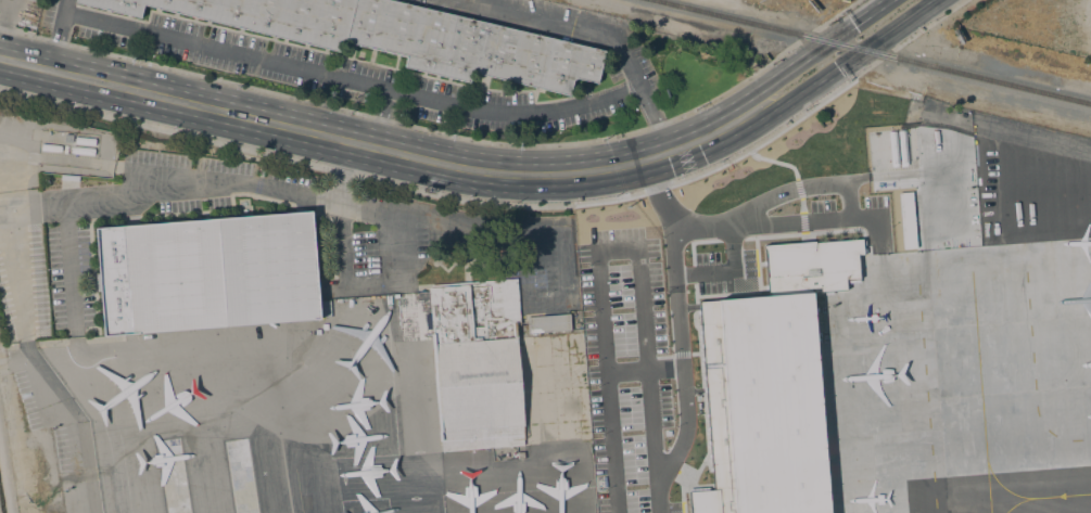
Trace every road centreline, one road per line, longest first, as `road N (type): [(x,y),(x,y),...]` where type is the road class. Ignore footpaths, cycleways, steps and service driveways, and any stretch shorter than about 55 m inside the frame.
road 1 (primary): [(705,139),(613,168),(493,174),(0,59)]
road 2 (primary): [(705,139),(765,118),(937,0)]
road 3 (primary): [(889,0),(752,93),(705,139)]

